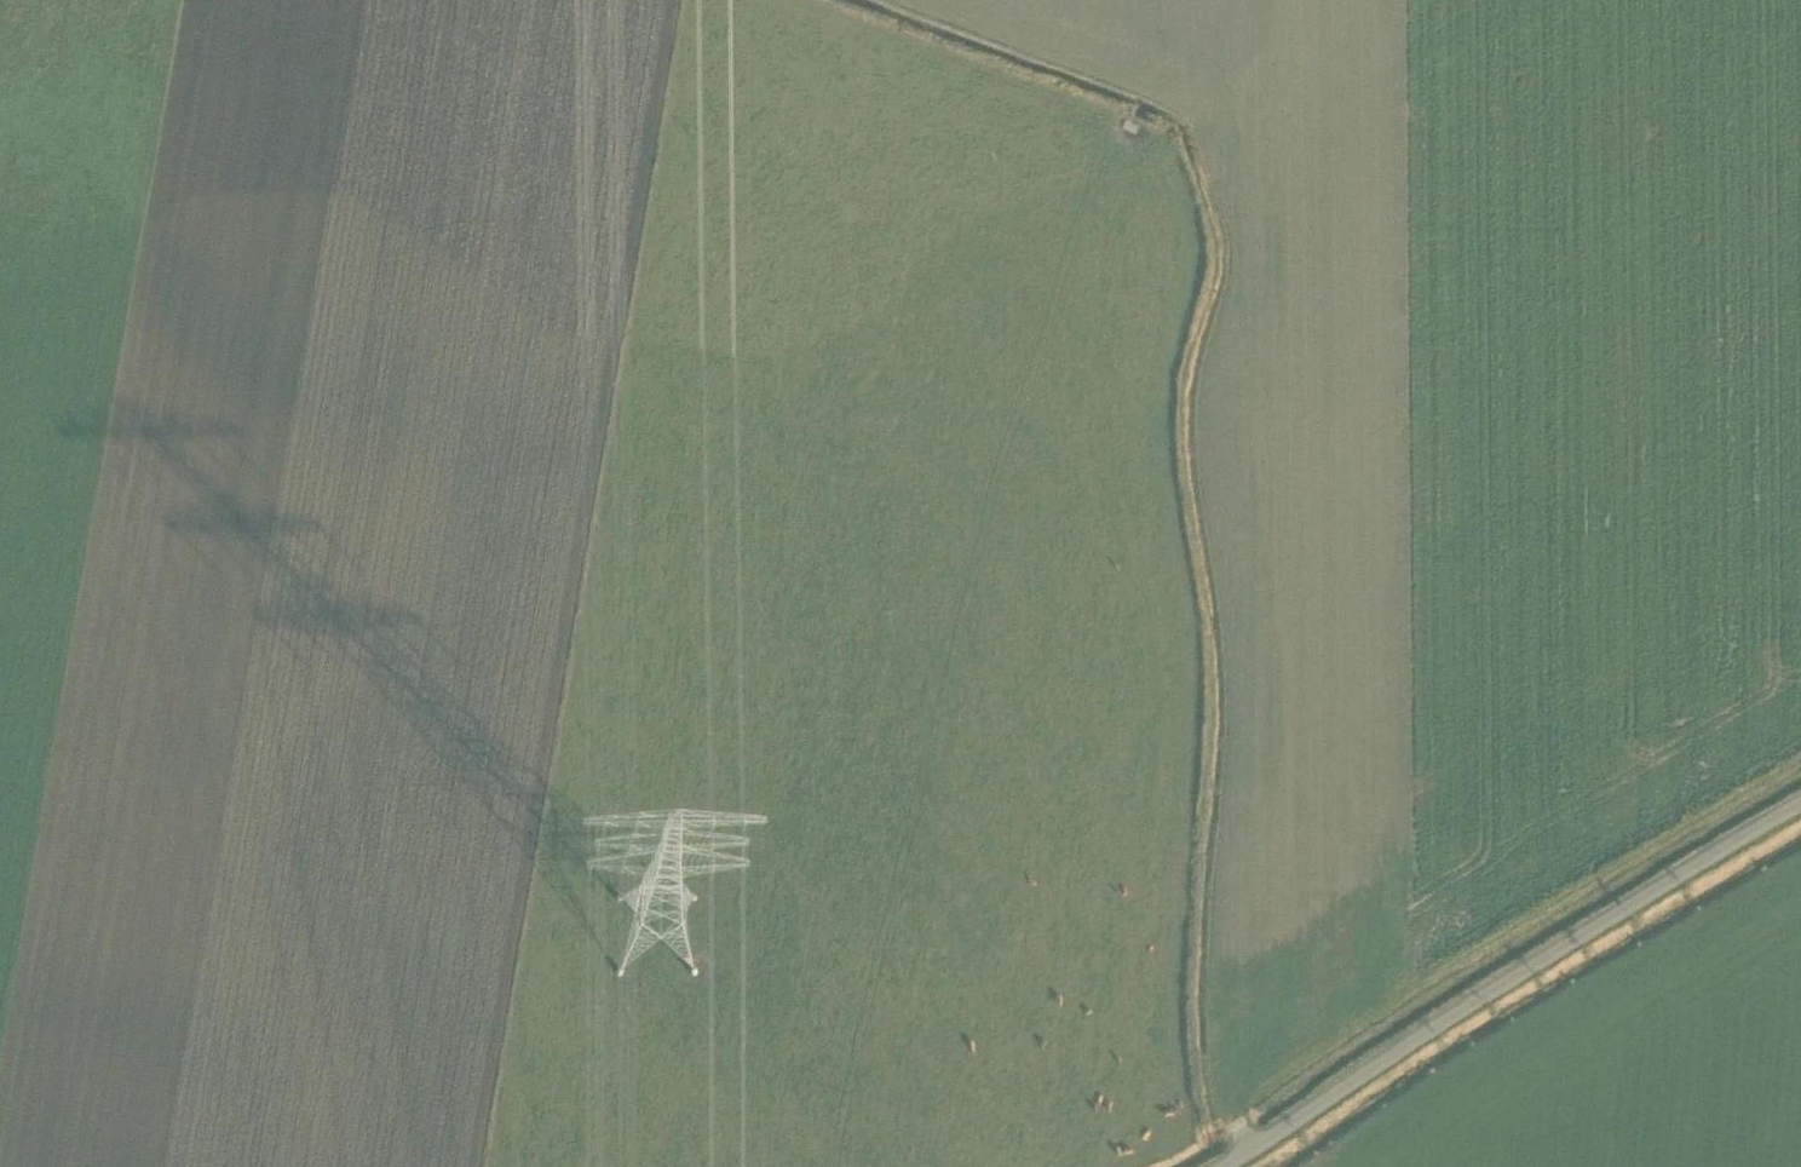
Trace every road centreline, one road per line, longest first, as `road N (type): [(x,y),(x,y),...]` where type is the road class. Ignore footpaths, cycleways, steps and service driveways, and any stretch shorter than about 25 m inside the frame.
road 1 (tertiary): [(1239,1166),(1692,880),(1800,820)]

